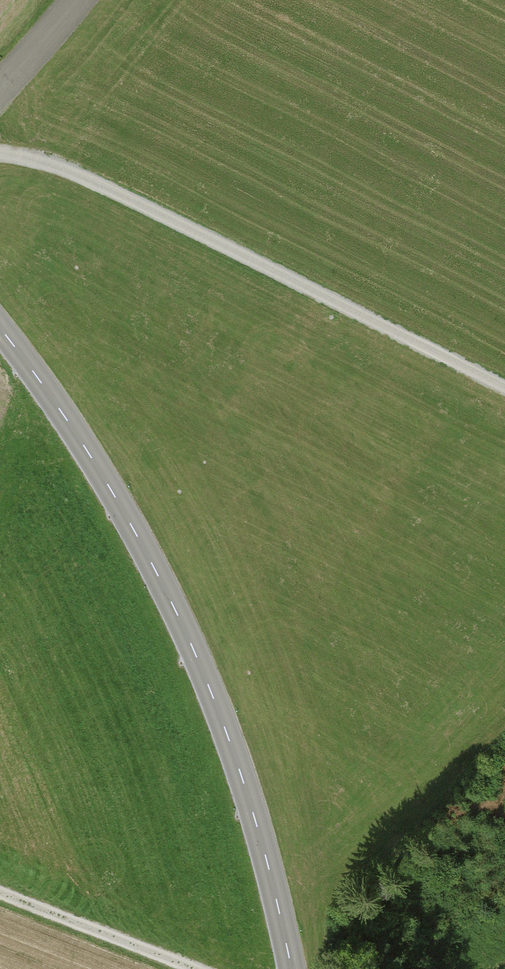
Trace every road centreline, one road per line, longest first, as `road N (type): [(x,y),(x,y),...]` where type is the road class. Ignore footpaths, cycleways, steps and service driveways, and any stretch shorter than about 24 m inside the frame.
road 1 (tertiary): [(291,968),(217,697),(92,458),(0,331)]
road 2 (track): [(504,382),(98,181),(0,152)]
road 3 (track): [(185,968),(0,897)]

